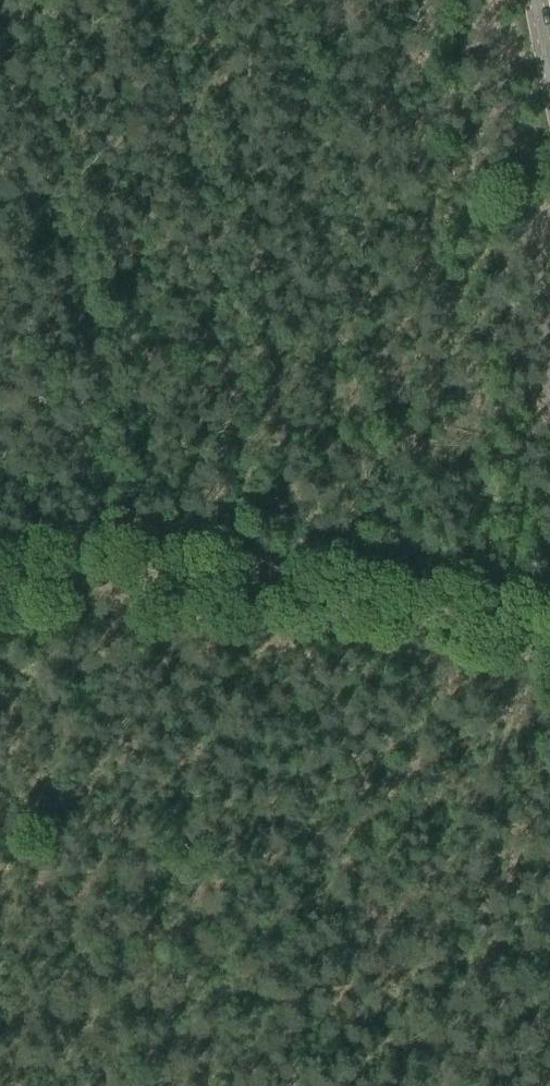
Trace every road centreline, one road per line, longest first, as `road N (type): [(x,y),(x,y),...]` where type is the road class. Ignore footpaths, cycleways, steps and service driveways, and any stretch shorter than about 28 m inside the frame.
road 1 (track): [(549,652),(468,625),(261,587),(0,581)]
road 2 (track): [(549,329),(484,0)]

